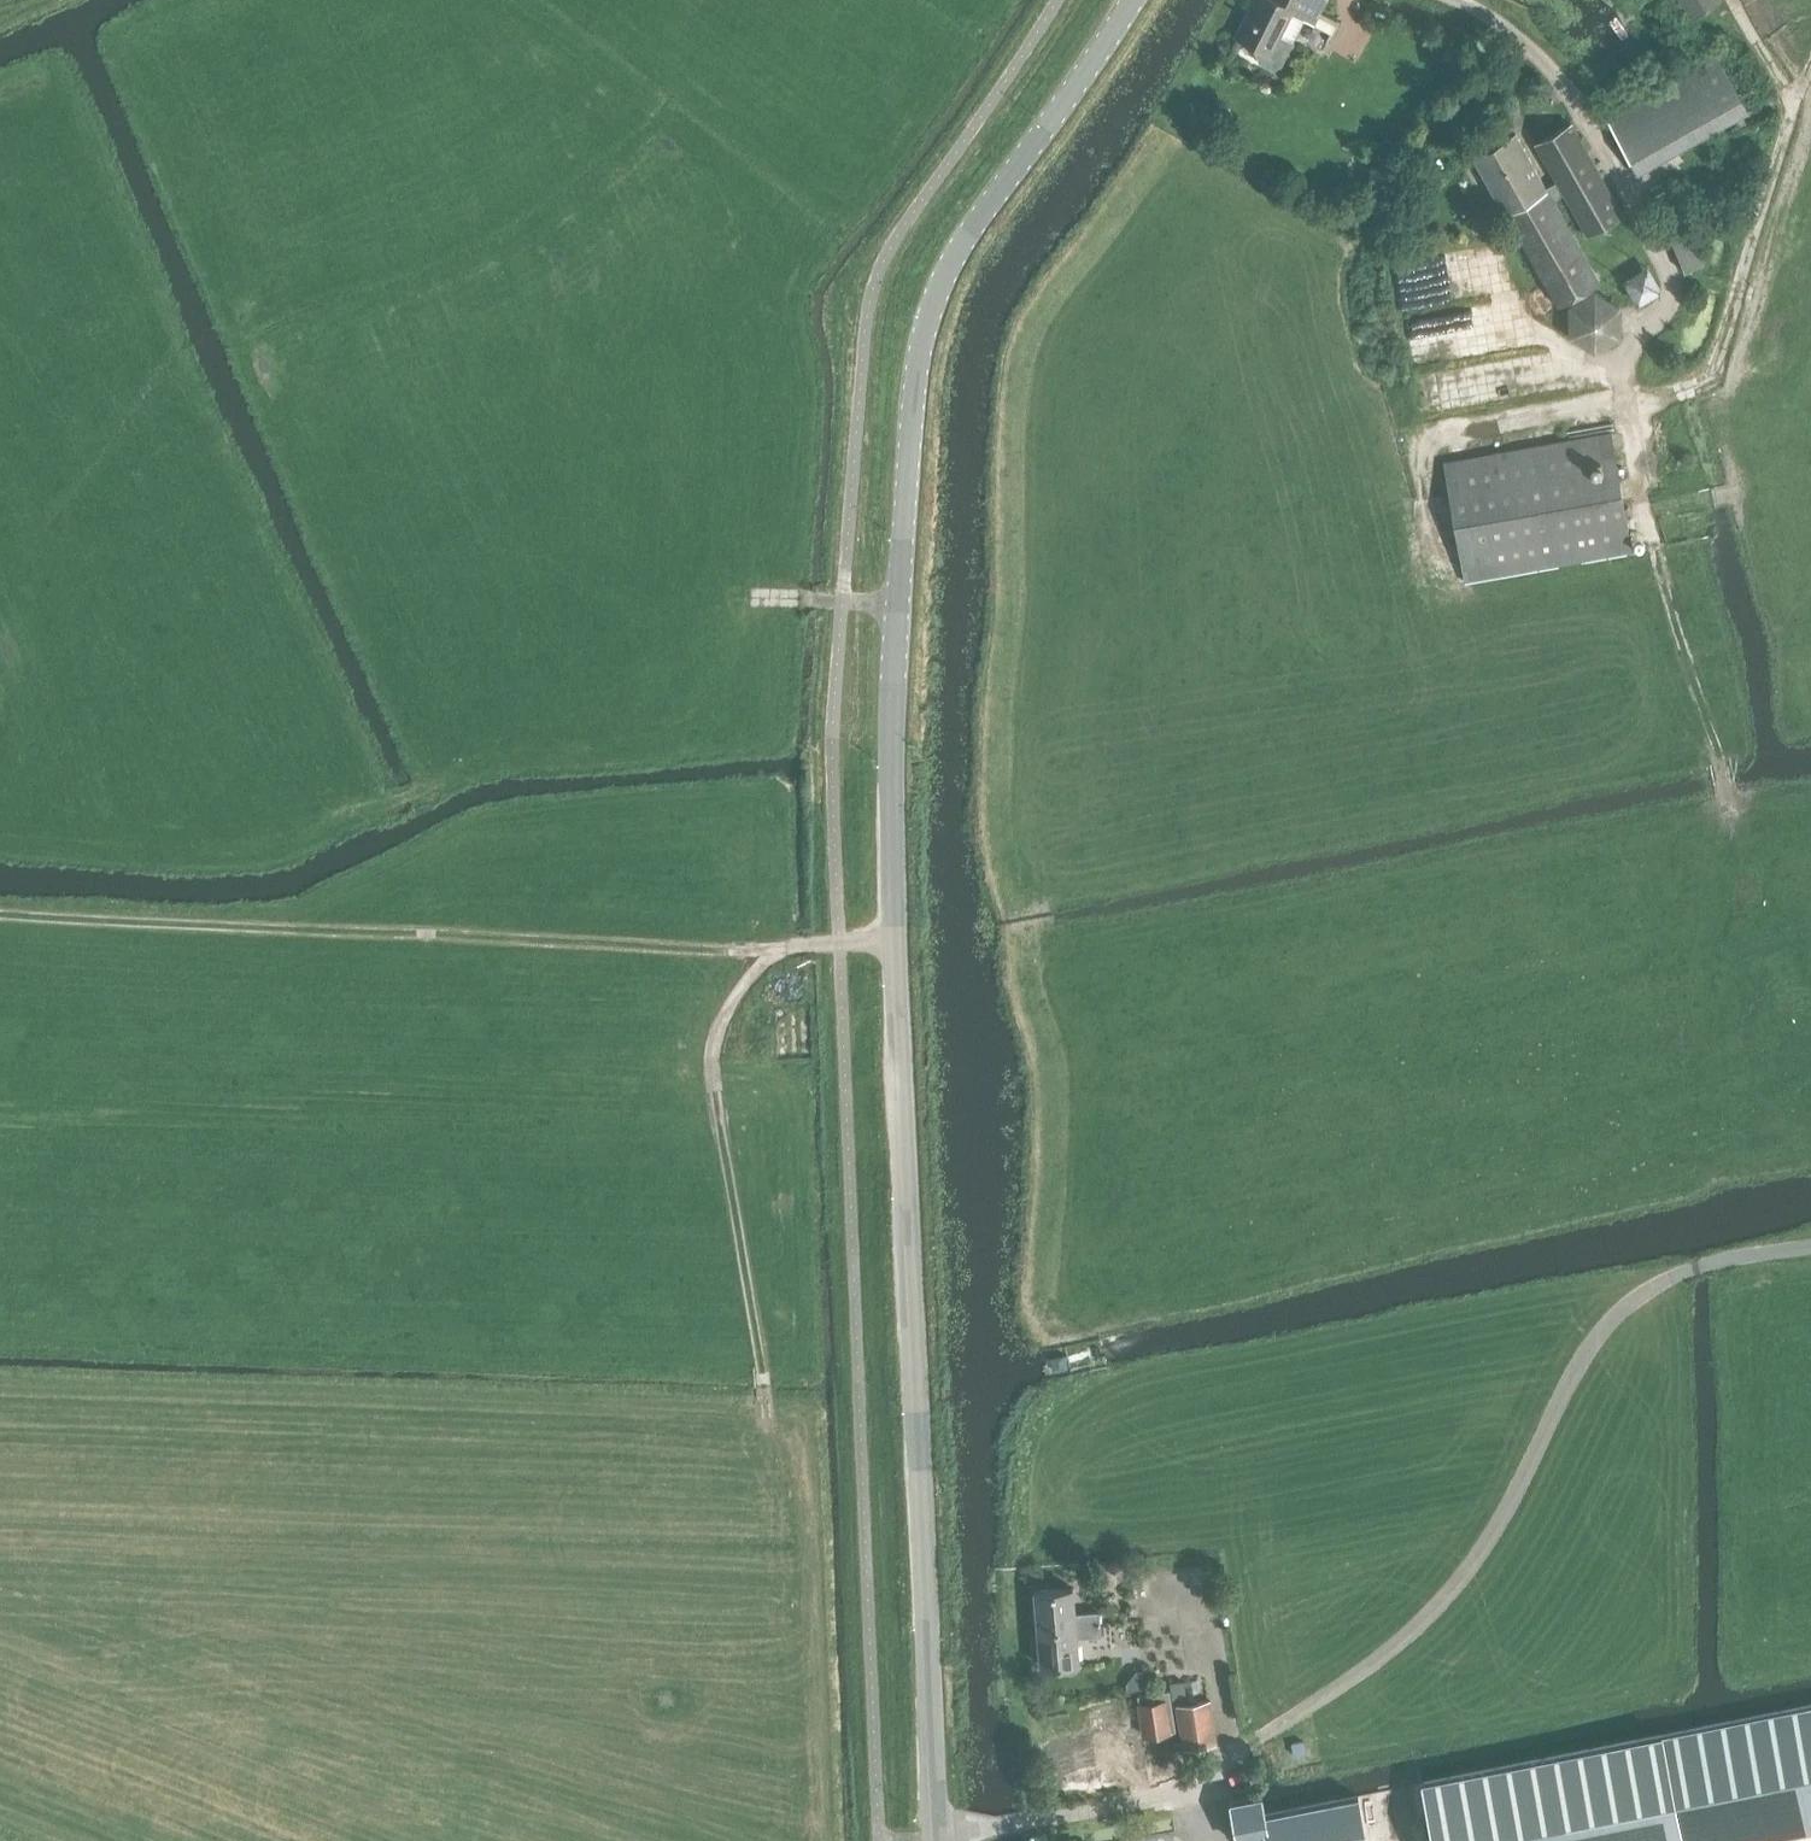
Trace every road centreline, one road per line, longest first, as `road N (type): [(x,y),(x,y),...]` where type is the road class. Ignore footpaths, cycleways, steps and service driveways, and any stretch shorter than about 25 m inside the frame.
road 1 (tertiary): [(937,1840),(890,946),(898,543),(915,362),(939,280),(1126,0)]
road 2 (unclassified): [(937,1840),(1187,1786),(1355,1674),(1418,1626),(1502,1517),(1587,1351),(1635,1297),(1697,1265),(1810,1246)]
road 3 (track): [(0,911),(890,946)]

